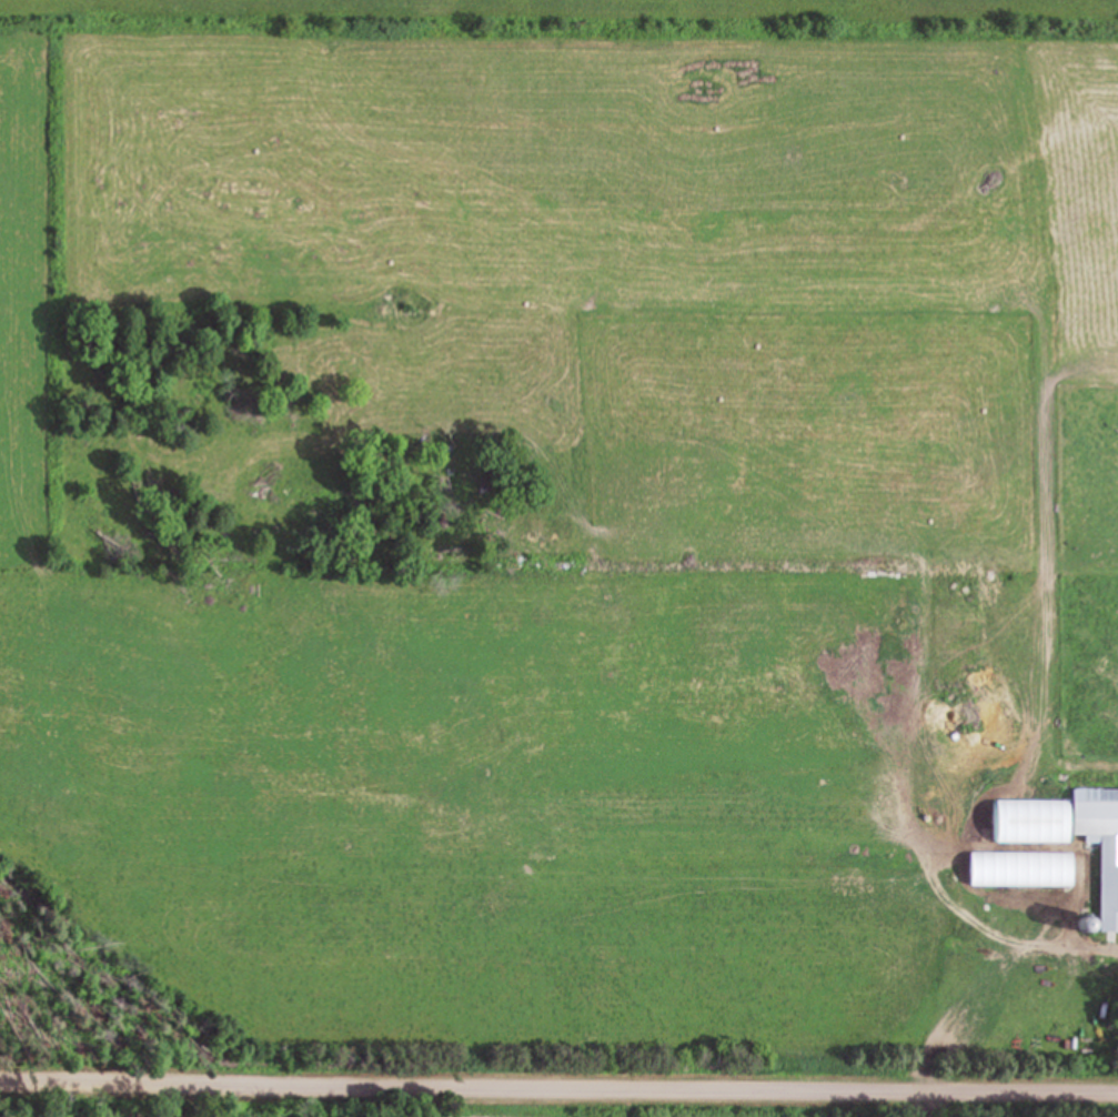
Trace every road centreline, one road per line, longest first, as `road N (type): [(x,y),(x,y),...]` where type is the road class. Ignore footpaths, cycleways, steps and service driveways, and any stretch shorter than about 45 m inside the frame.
road 1 (residential): [(1117,1103),(0,1095)]

